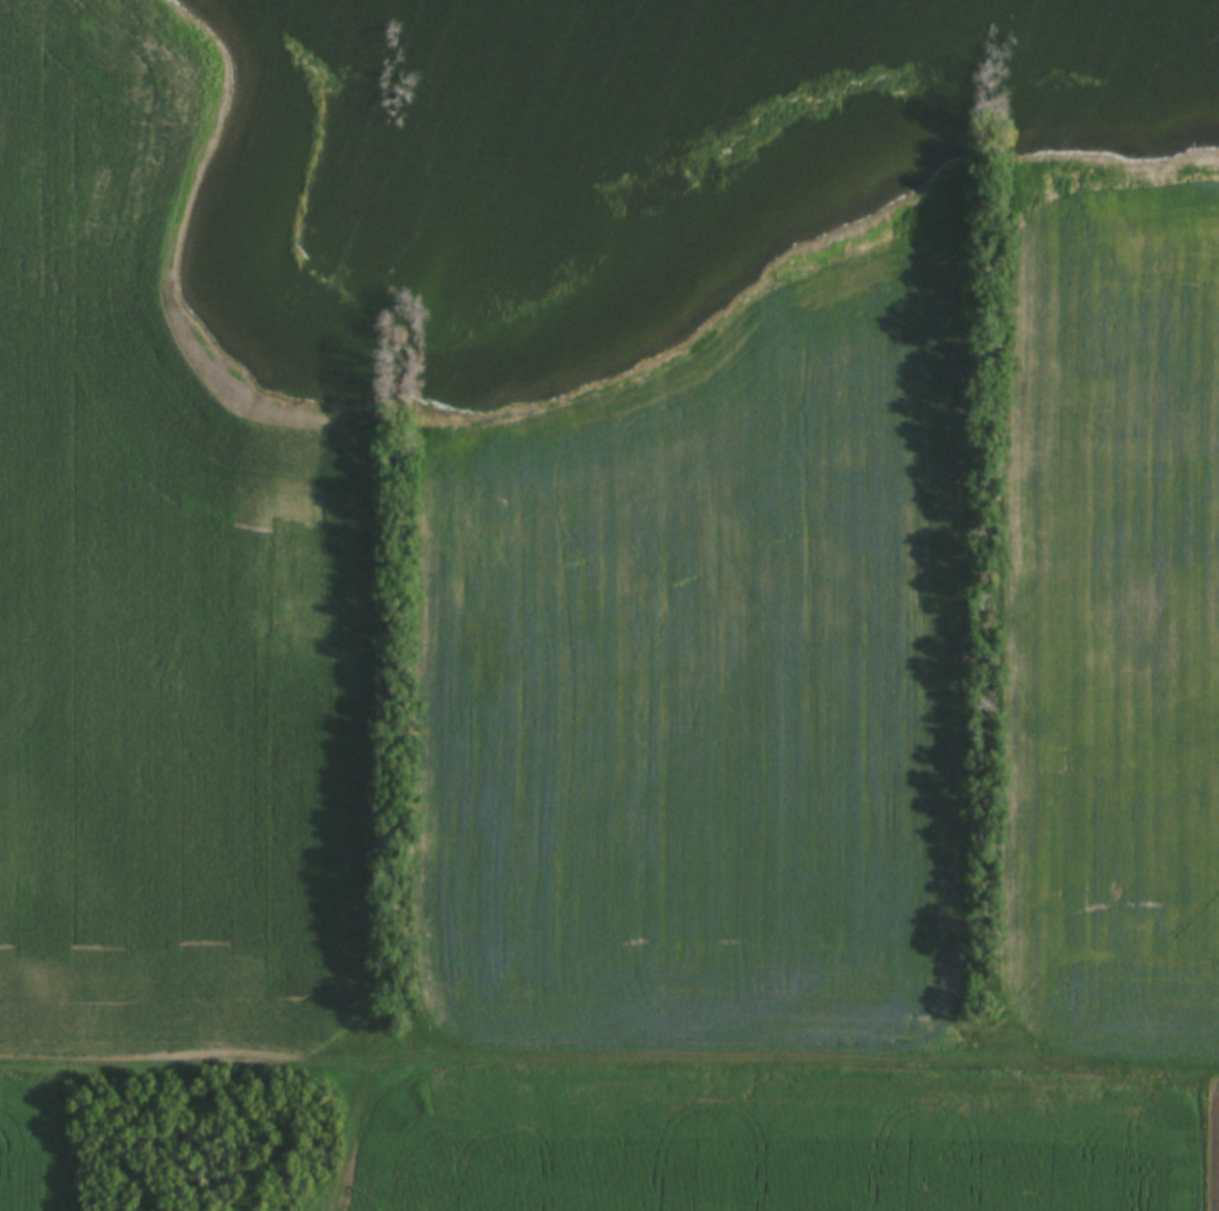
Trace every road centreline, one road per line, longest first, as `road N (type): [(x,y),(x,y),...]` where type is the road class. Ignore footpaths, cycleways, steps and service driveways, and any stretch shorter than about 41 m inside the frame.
road 1 (track): [(0,1062),(494,1066),(873,1058),(1218,1070)]

